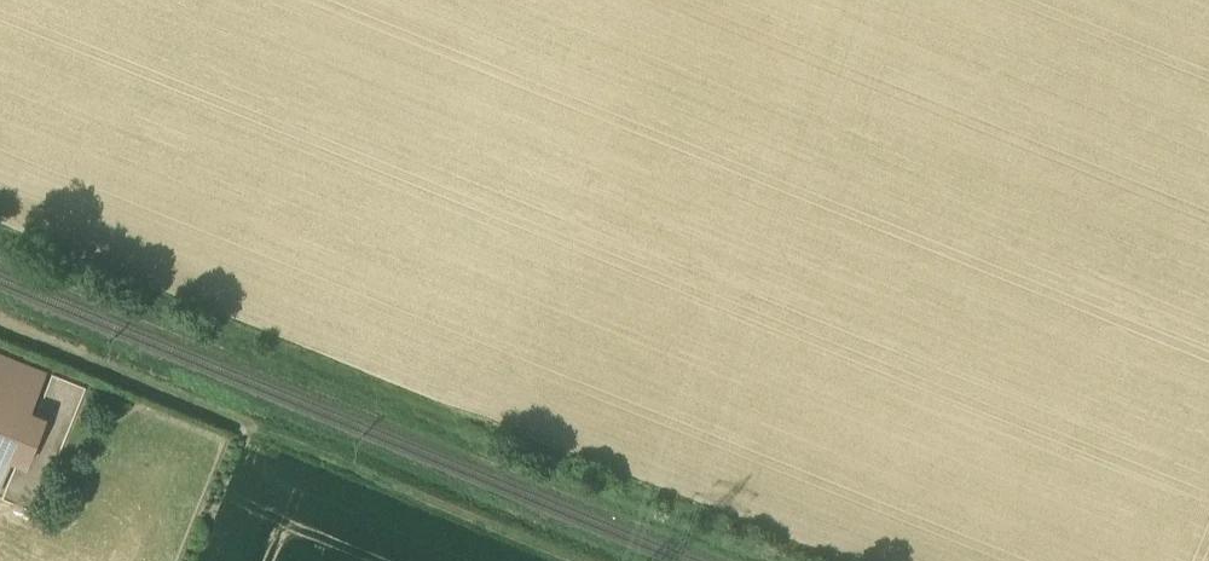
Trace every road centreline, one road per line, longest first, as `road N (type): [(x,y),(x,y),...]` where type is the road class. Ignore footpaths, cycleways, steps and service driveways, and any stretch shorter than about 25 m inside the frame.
road 1 (track): [(571,560),(0,327)]

